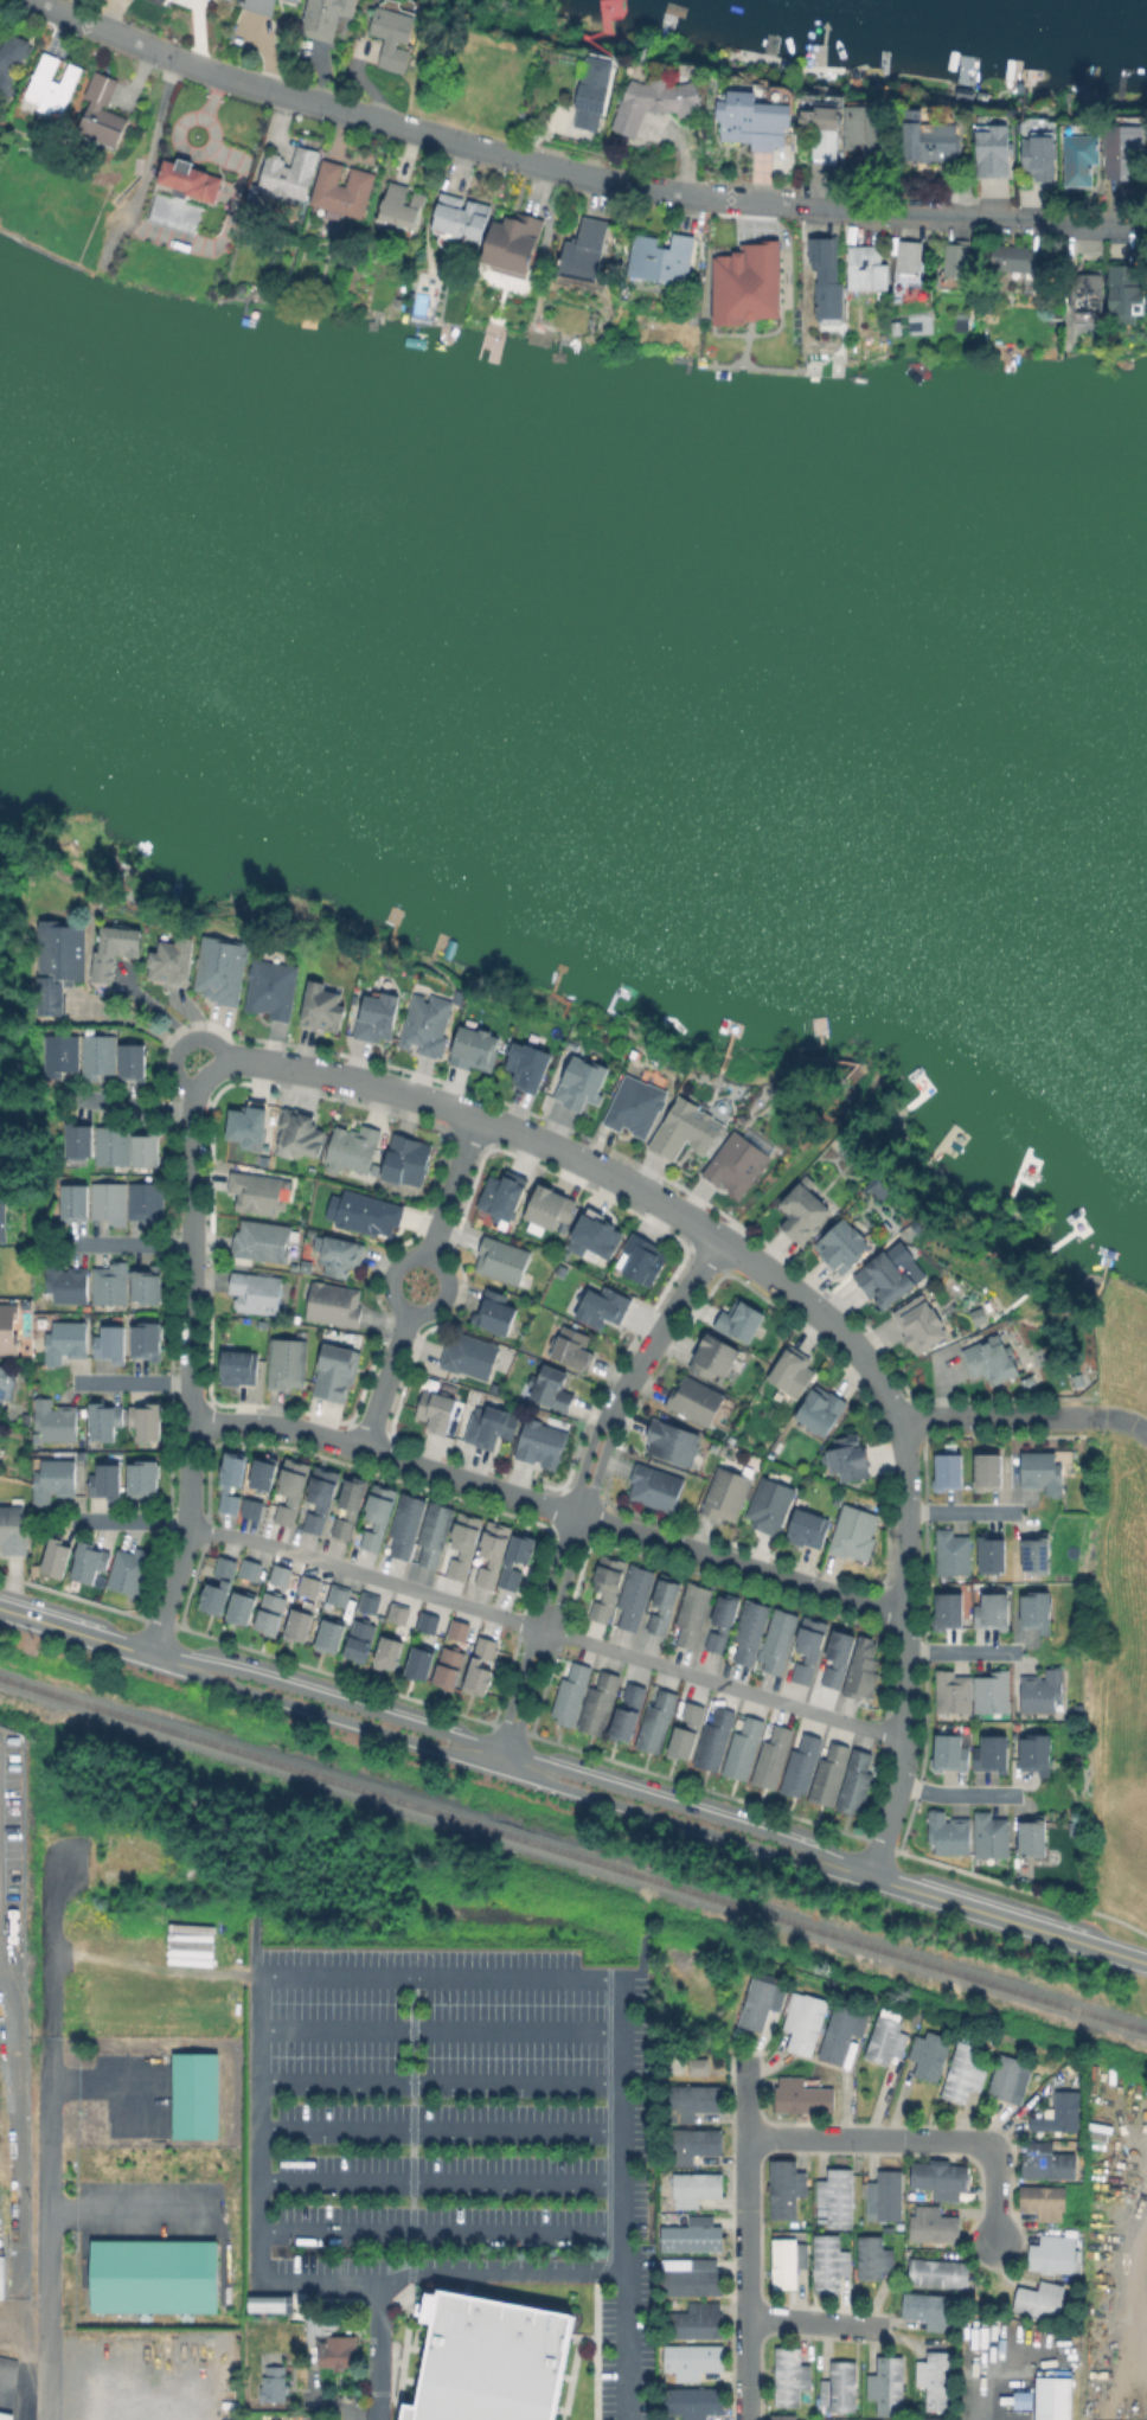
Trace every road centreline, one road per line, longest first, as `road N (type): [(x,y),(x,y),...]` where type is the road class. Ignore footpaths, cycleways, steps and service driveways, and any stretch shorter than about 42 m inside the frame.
road 1 (residential): [(31,0),(244,83),(578,175),(792,205),(1146,224)]
road 2 (residential): [(192,1113),(210,1073),(237,1059),(416,1096),(534,1140),(653,1199),(786,1287),(847,1343),(896,1416)]
road 3 (tertiary): [(870,1878),(756,1831),(244,1675),(150,1657)]
road 4 (tertiary): [(150,1657),(870,1878)]
road 5 (residential): [(187,1526),(905,1736)]
road 6 (residential): [(188,1423),(306,1432),(905,1614)]
road 7 (residential): [(500,1769),(601,1439),(718,1240)]
road 8 (residential): [(150,1657),(187,1526),(192,1113)]
road 9 (residential): [(870,1878),(905,1736),(905,1471),(896,1416)]
road 10 (residential): [(746,2419),(744,2059)]
road 11 (residential): [(744,2136),(968,2138),(994,2162),(994,2242)]
road 12 (tertiary): [(870,1878),(1146,1964)]
road 13 (residential): [(896,1416),(1092,1415)]
road 14 (residential): [(408,1314),(435,1310),(444,1299),(442,1269),(428,1259),(410,1257),(390,1278),(395,1304),(408,1314)]
road 15 (tertiary): [(0,1609),(150,1657)]
road 16 (residential): [(428,1259),(476,1118)]
road 17 (residential): [(363,1448),(408,1314)]
road 18 (residential): [(745,2318),(884,2330)]
road 19 (residential): [(898,1786),(1019,1795)]

